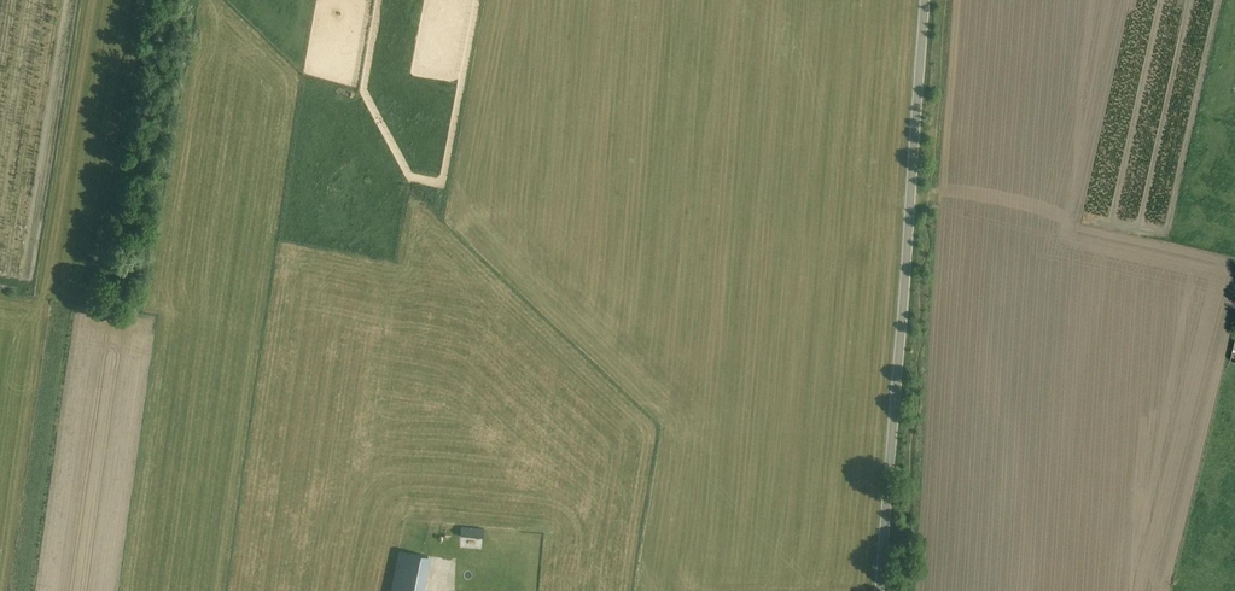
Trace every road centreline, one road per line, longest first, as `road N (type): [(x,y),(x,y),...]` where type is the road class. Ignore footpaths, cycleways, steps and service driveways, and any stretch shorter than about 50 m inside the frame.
road 1 (unclassified): [(880,590),(925,0)]

